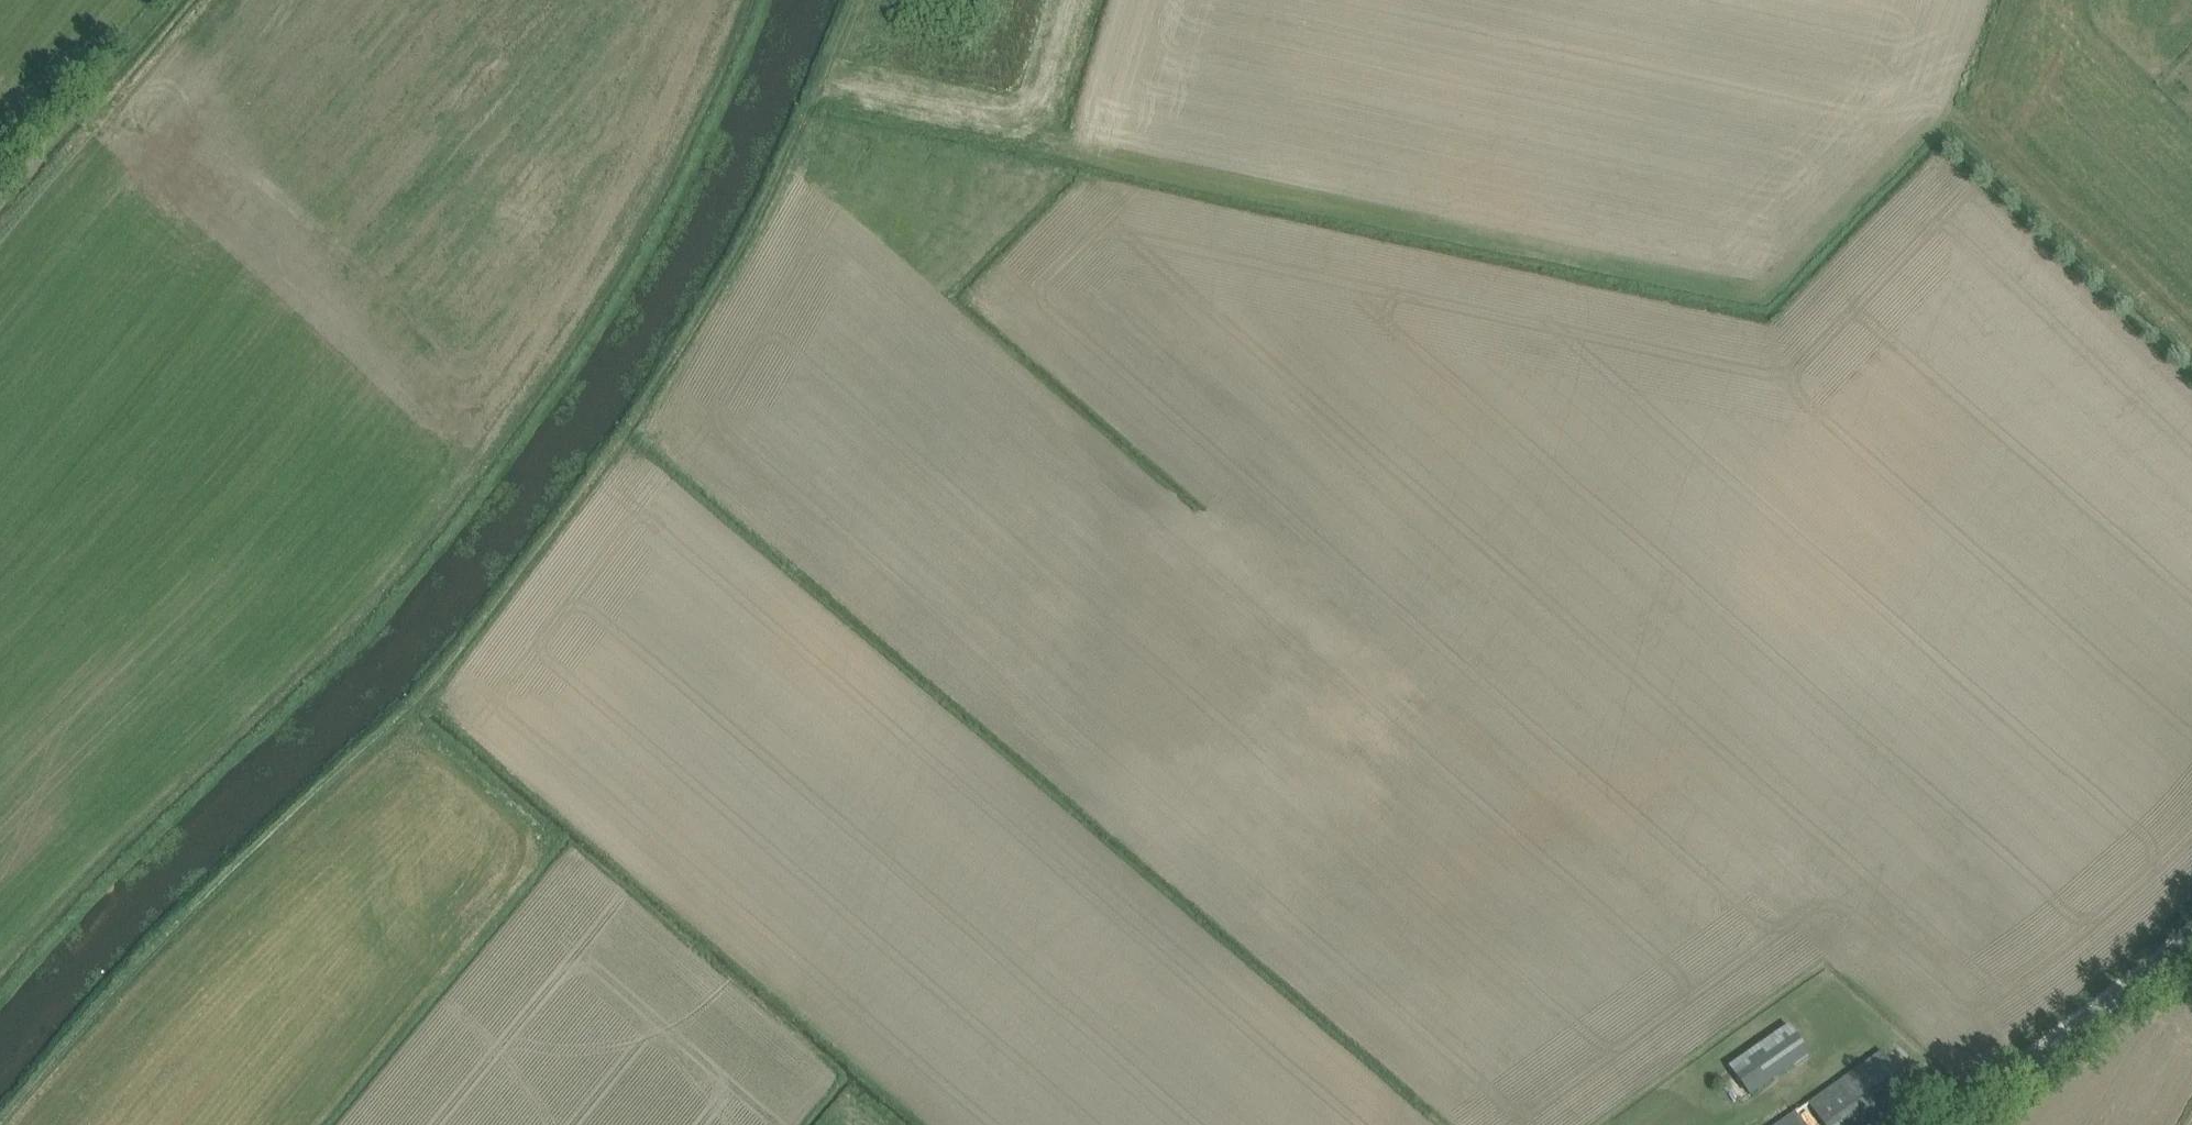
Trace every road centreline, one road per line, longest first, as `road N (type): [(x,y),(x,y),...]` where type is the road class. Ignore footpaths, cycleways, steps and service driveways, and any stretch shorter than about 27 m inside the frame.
road 1 (track): [(24,1124),(441,686),(671,380),(825,88),(992,125),(1018,117),(1045,92),(1073,0)]
road 2 (unclassified): [(1940,1124),(2191,934)]

